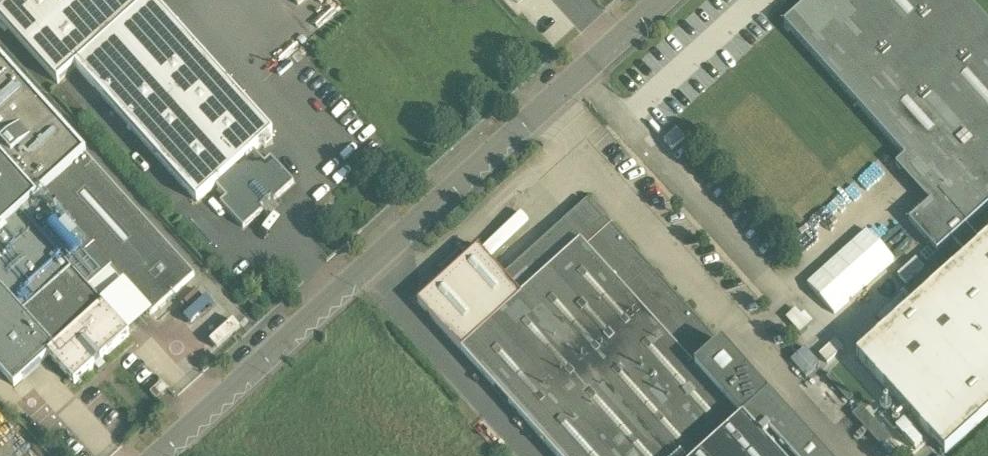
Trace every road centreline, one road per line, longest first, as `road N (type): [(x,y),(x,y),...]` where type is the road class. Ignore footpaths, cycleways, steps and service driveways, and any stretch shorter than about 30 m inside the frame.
road 1 (unclassified): [(663,0),(158,455)]

